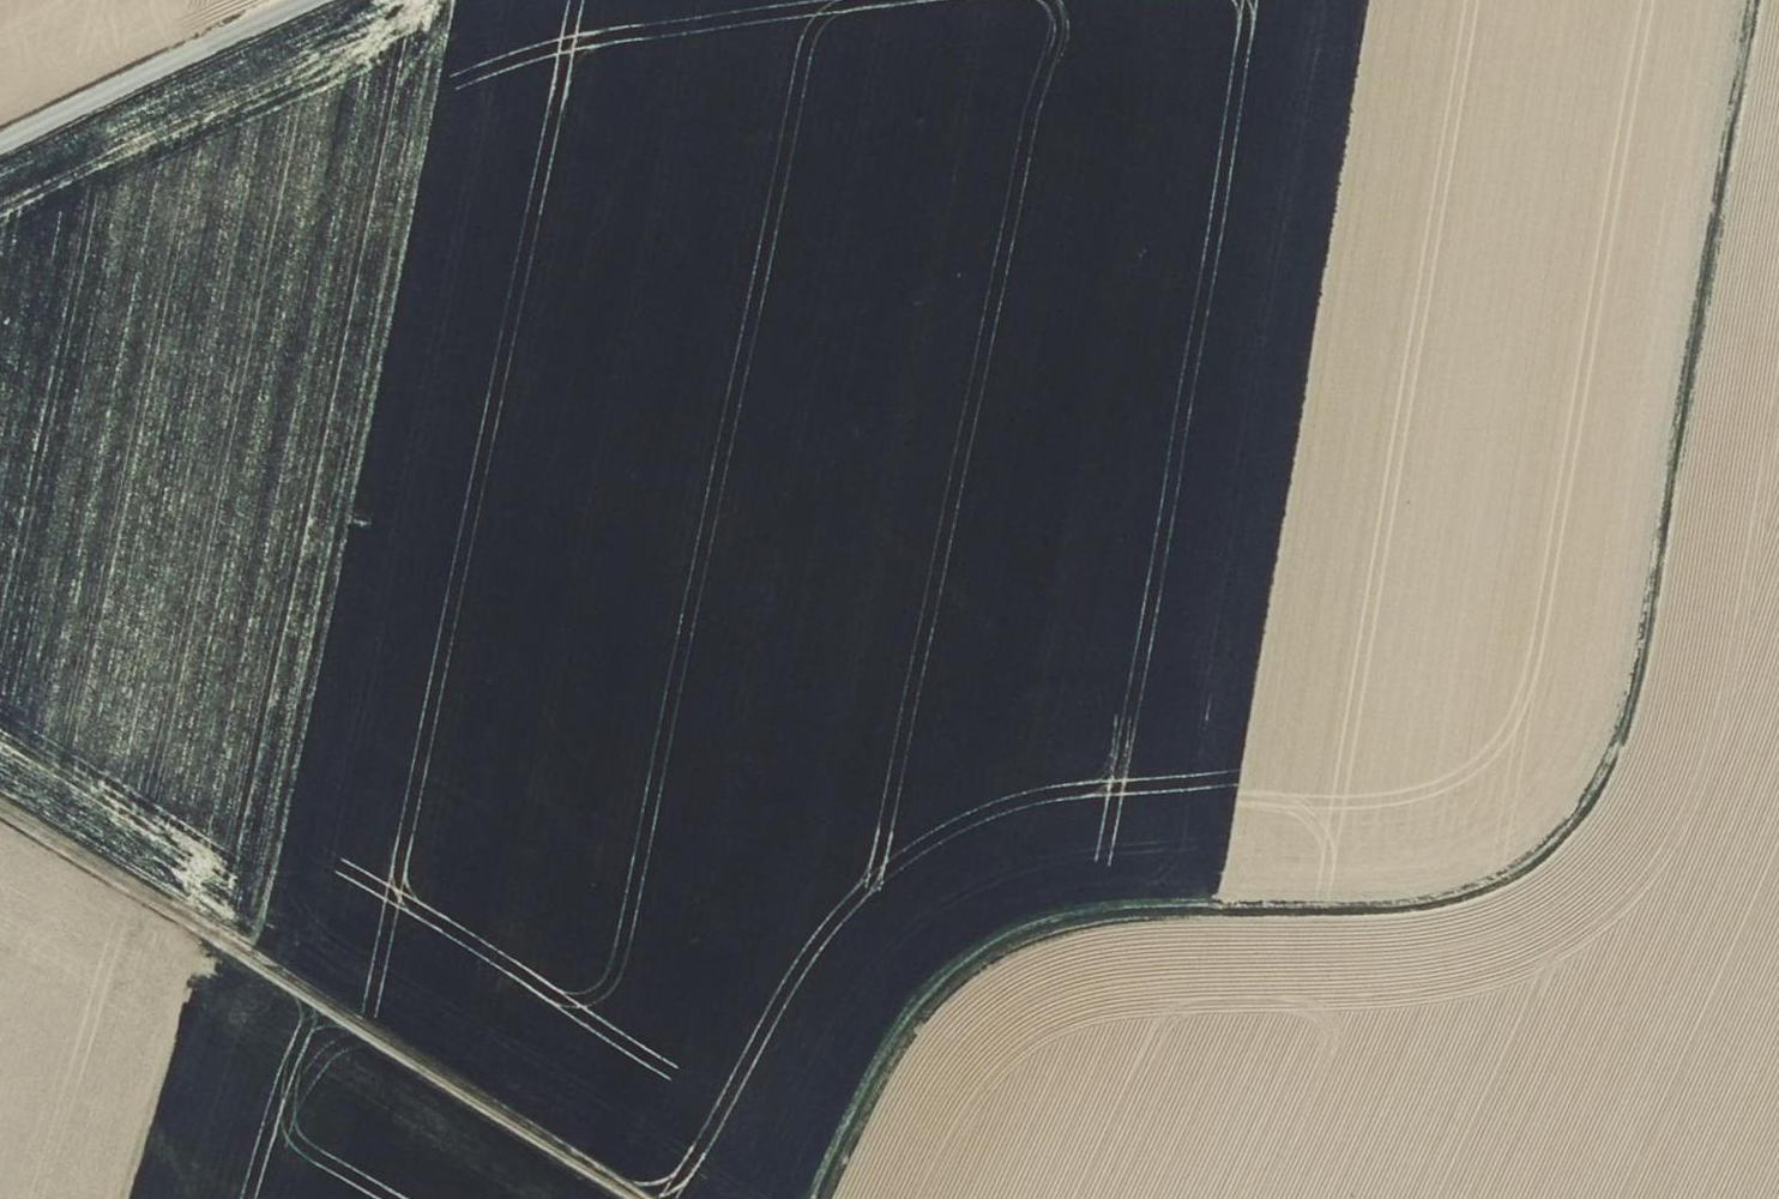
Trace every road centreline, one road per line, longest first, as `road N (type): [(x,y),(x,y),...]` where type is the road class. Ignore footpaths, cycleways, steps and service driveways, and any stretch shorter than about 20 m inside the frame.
road 1 (track): [(1754,0),(1624,660),(1600,753),(1576,797),(1532,848),(1463,884),(1171,904),(1040,927),(986,951),(938,989),(893,1044),(816,1198)]
road 2 (track): [(0,809),(635,1198)]
road 3 (tertiary): [(303,0),(0,143)]

